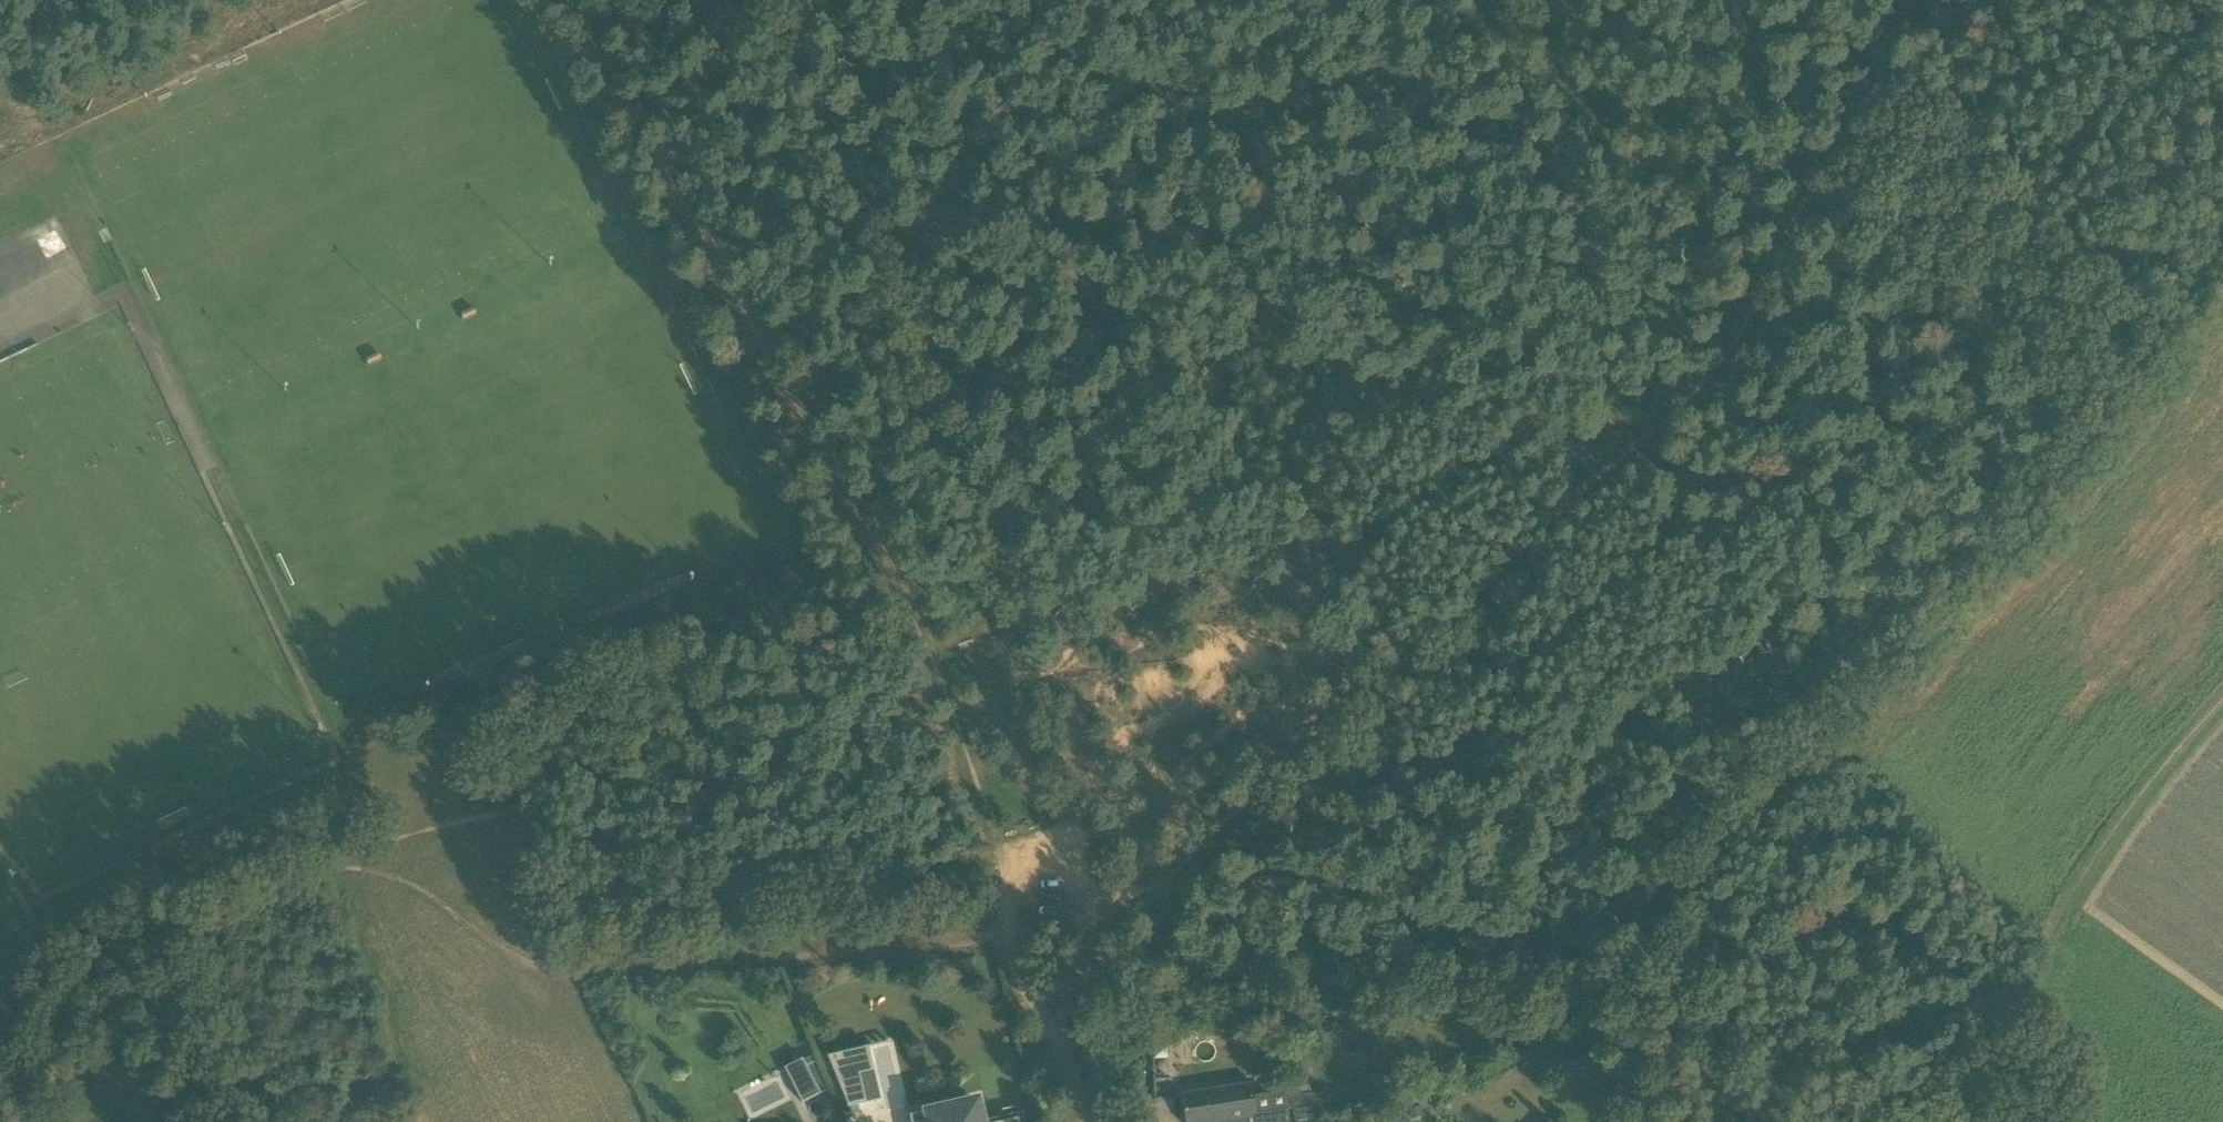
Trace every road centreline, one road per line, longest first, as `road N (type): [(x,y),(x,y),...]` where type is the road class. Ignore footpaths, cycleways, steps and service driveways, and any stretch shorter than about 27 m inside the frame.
road 1 (track): [(1035,986),(1118,893),(1293,773),(1434,649),(1778,316),(1874,131),(2013,0)]
road 2 (track): [(1084,1121),(988,845),(947,691),(563,0)]
road 3 (track): [(1011,915),(577,972),(534,956),(492,913),(462,824)]
road 4 (track): [(1909,1121),(2000,1016),(2128,808),(2222,700)]
road 5 (track): [(1778,316),(1476,0)]

